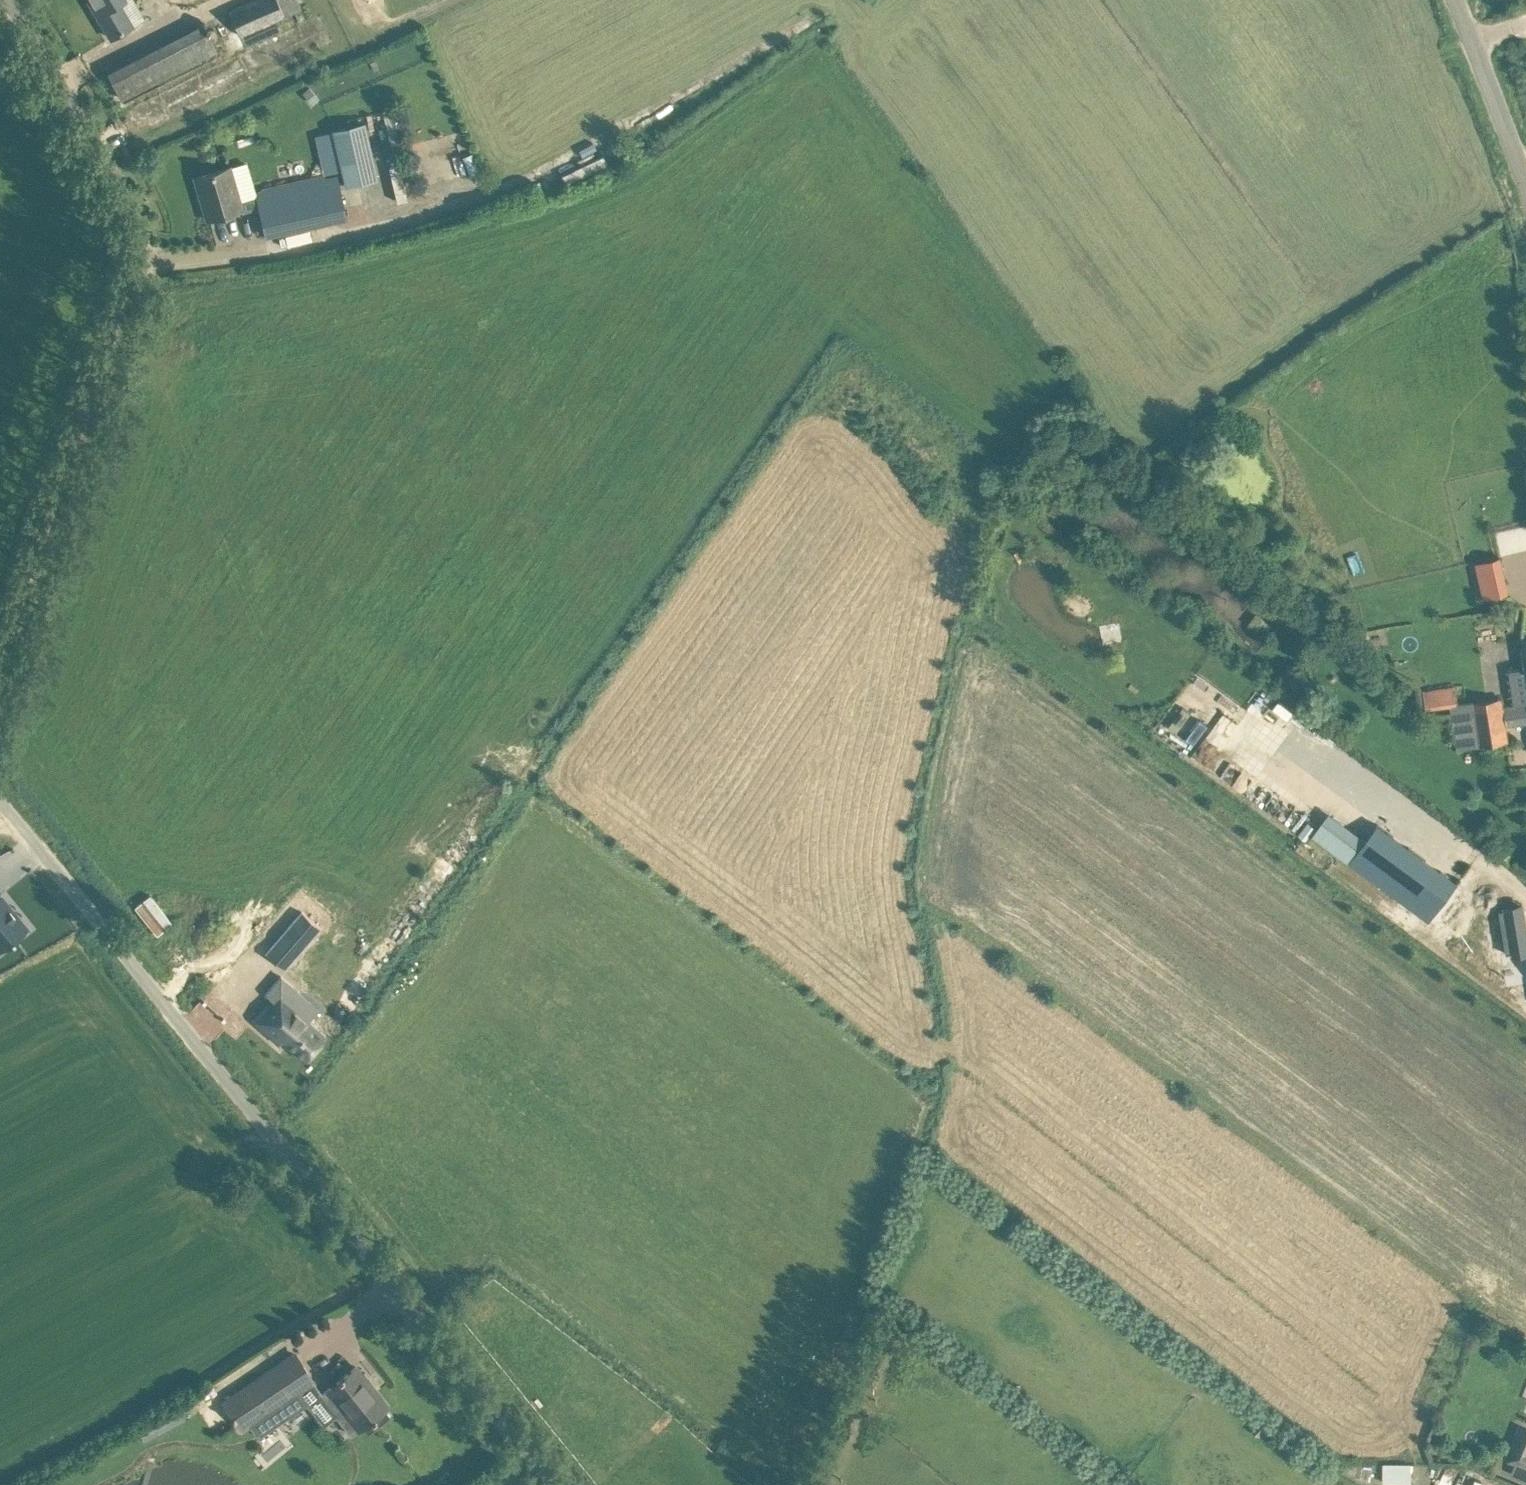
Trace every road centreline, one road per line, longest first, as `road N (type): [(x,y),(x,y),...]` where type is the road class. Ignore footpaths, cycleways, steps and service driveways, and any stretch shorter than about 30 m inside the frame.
road 1 (unclassified): [(551,1484),(0,790)]
road 2 (unclassified): [(0,640),(130,256),(122,184),(5,0)]
road 3 (unclassified): [(1525,170),(1464,0)]

